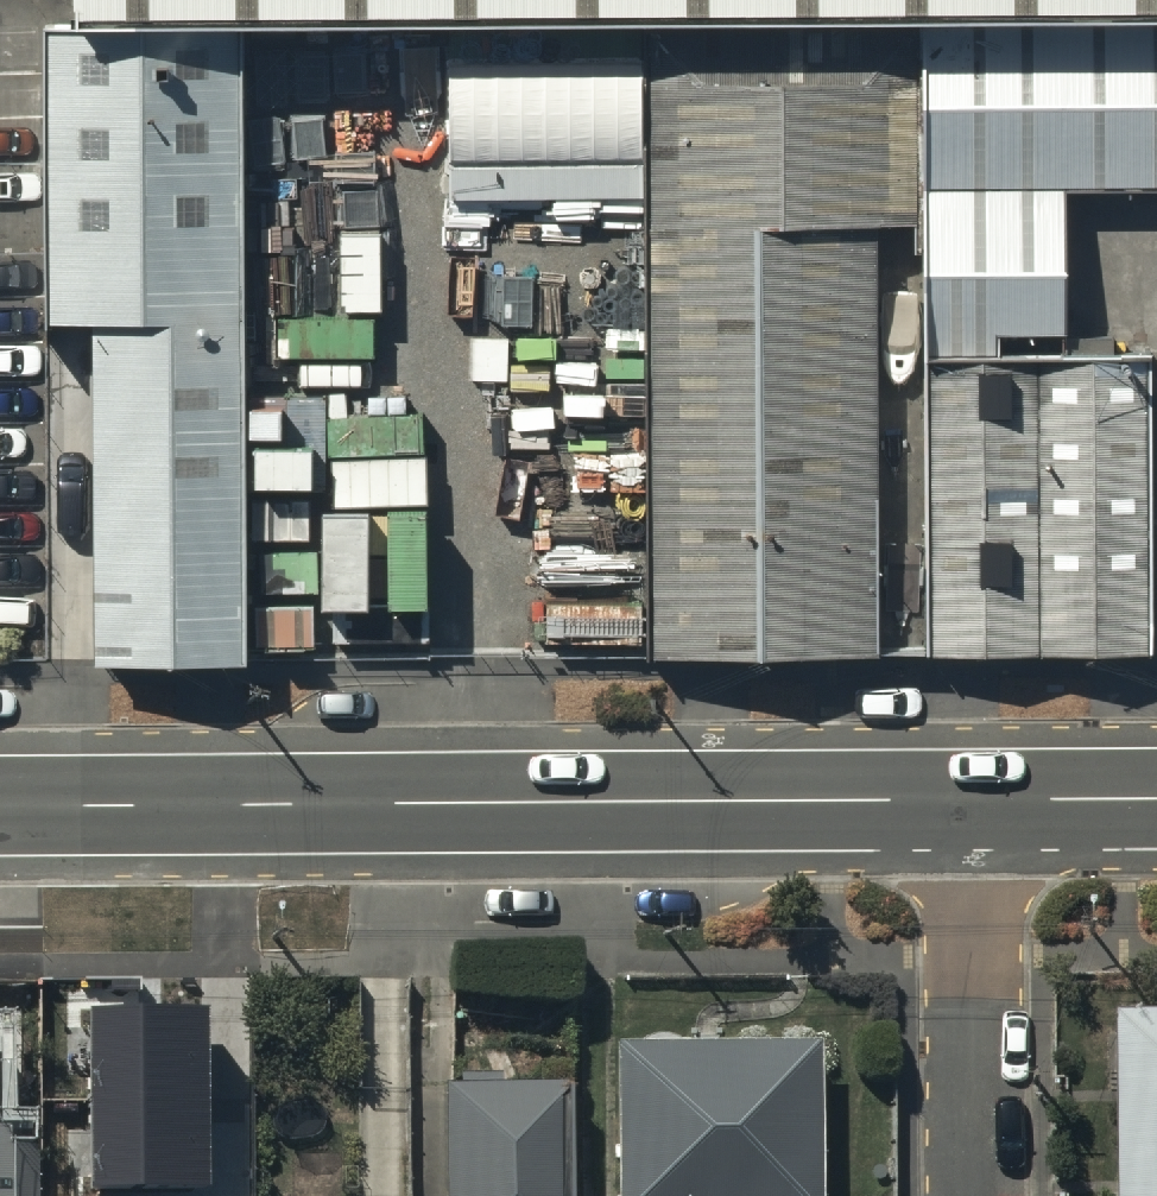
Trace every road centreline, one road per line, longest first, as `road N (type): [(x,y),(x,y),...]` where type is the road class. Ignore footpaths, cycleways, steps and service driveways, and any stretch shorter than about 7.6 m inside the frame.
road 1 (tertiary): [(970,800),(0,804)]
road 2 (residential): [(970,800),(977,1195)]
road 3 (tertiary): [(1156,800),(970,800)]

